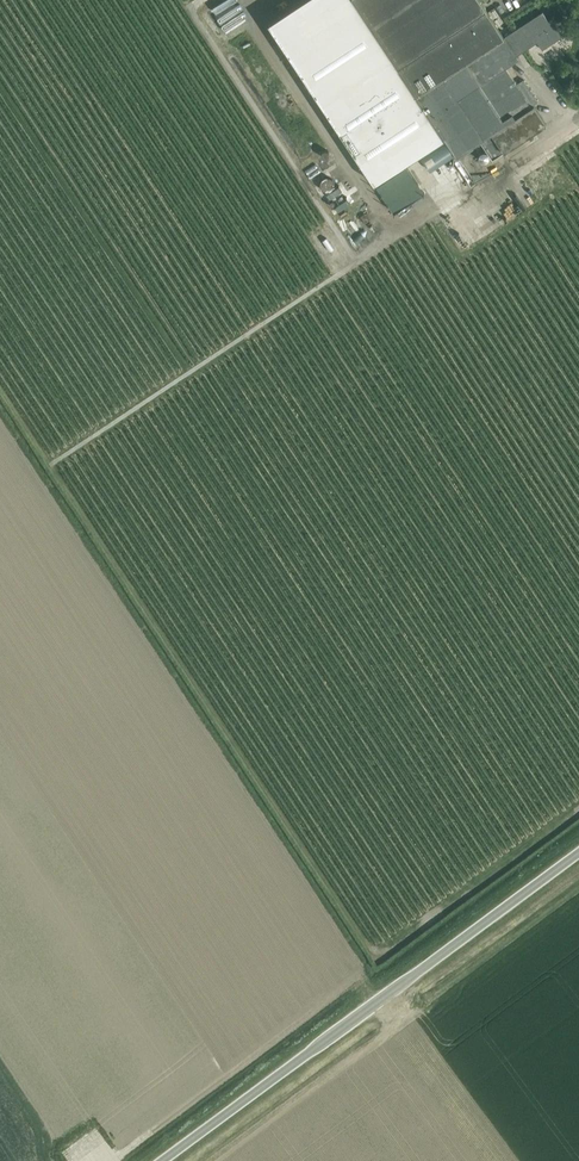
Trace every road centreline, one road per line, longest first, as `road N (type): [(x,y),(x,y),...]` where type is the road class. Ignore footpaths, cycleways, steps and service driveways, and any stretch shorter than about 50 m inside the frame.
road 1 (unclassified): [(169,1160),(578,856)]

